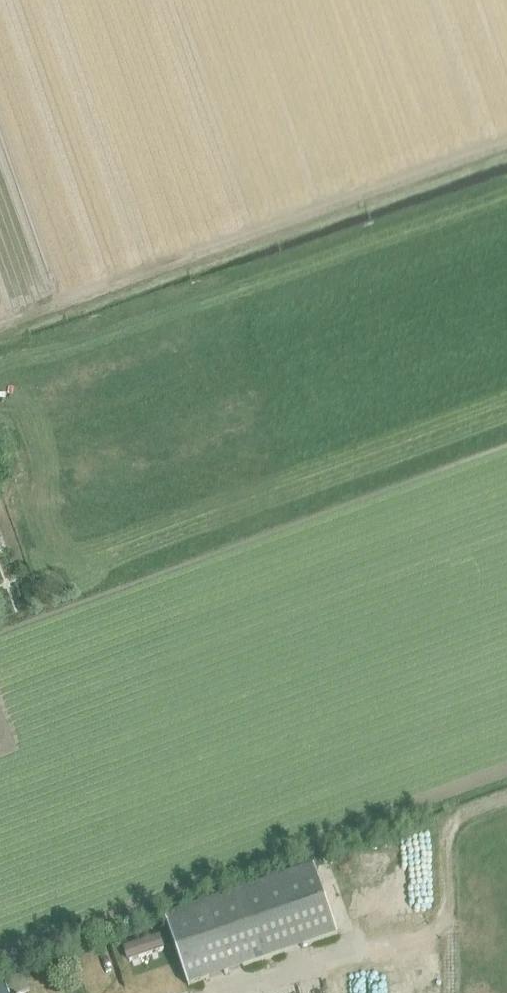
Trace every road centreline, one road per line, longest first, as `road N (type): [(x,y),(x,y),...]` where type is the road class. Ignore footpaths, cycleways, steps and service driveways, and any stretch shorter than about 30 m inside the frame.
road 1 (track): [(357,952),(439,923),(451,828),(506,799)]

